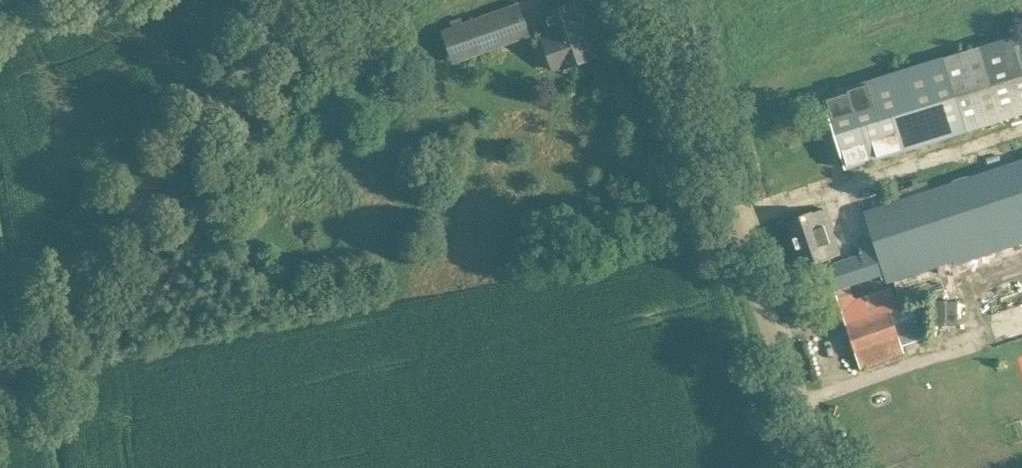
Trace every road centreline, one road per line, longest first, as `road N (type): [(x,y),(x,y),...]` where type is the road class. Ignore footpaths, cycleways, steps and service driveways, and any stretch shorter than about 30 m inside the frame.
road 1 (unclassified): [(821,467),(655,0)]

